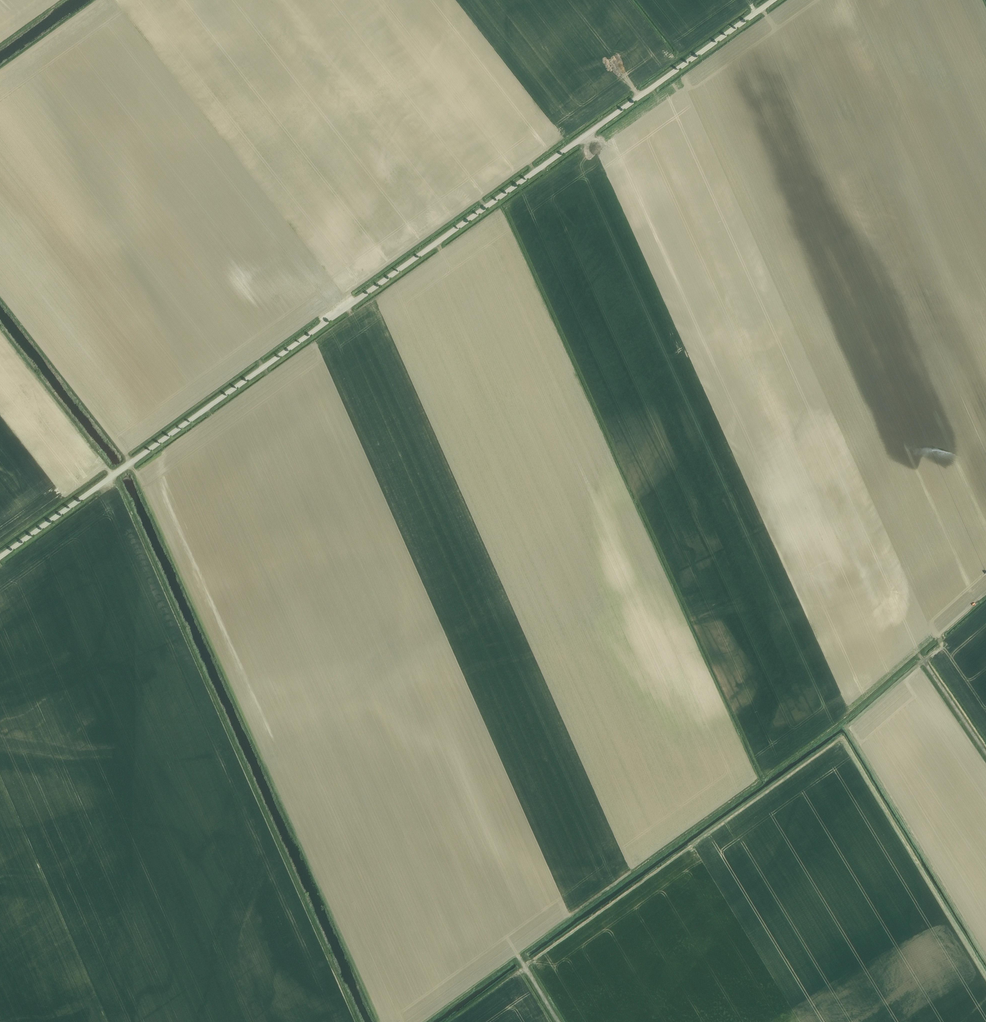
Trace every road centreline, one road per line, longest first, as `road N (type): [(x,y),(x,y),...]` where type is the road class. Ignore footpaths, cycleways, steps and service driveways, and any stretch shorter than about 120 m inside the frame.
road 1 (unclassified): [(0,557),(774,0)]

